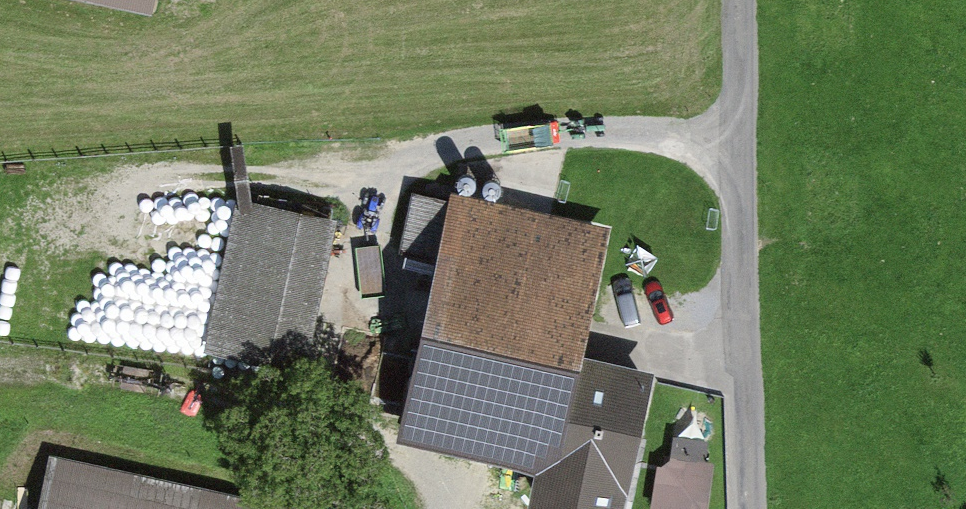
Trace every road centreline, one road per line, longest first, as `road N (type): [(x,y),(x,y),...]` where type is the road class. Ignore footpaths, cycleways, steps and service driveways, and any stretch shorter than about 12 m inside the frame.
road 1 (track): [(732,125),(492,130),(400,155),(371,198),(309,412)]
road 2 (unclassified): [(732,0),(746,508)]
road 3 (track): [(0,383),(28,369),(309,412),(455,487),(451,508)]

